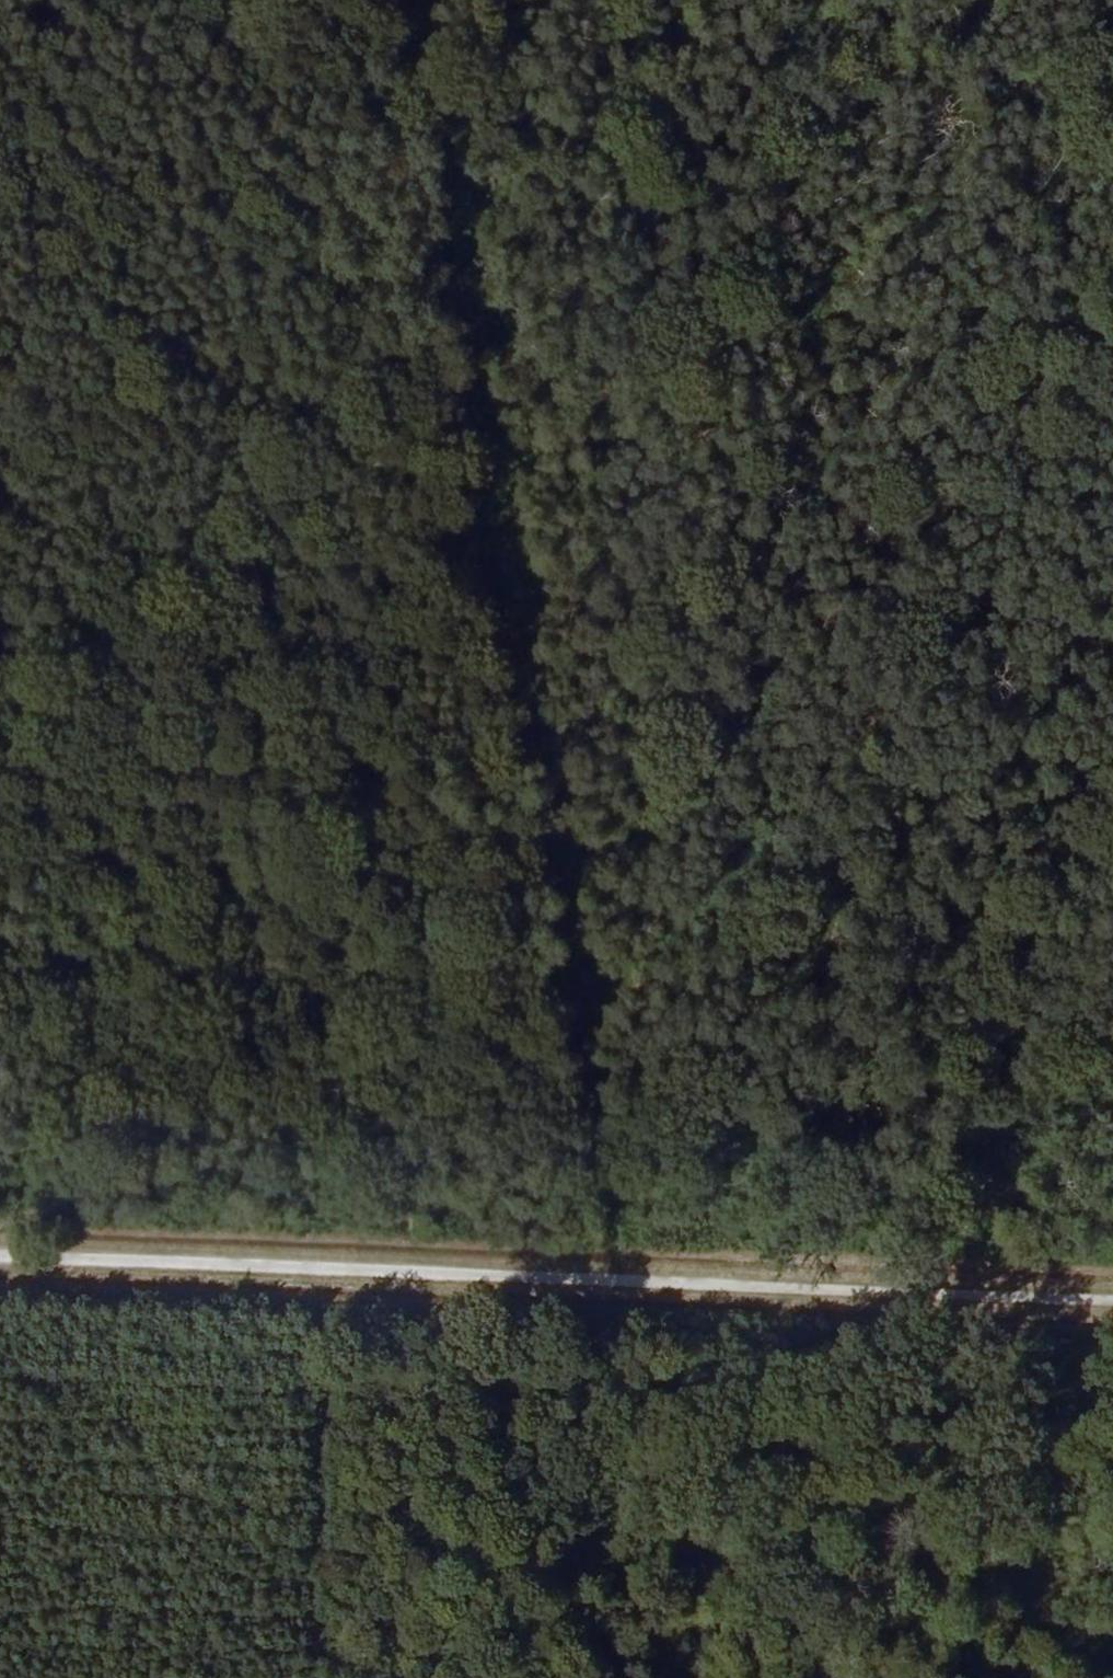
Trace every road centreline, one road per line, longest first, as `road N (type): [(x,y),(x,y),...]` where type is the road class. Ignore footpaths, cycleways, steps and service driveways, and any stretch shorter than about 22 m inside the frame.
road 1 (track): [(0,1258),(456,1269),(1112,1308)]

